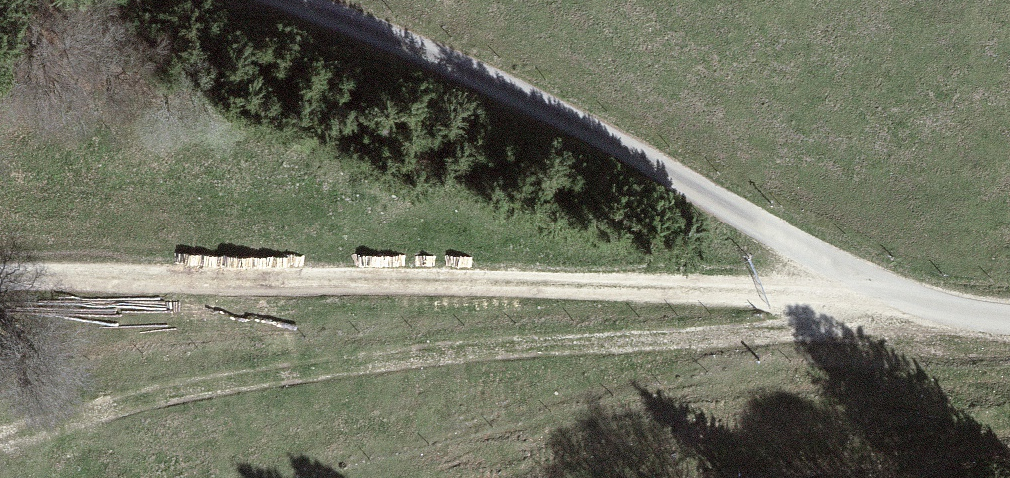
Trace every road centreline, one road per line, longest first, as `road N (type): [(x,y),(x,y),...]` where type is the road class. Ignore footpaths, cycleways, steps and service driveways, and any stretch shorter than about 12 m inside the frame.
road 1 (track): [(0,284),(292,280),(880,296)]
road 2 (track): [(269,0),(556,127),(880,296)]
road 3 (track): [(880,296),(1009,317)]

